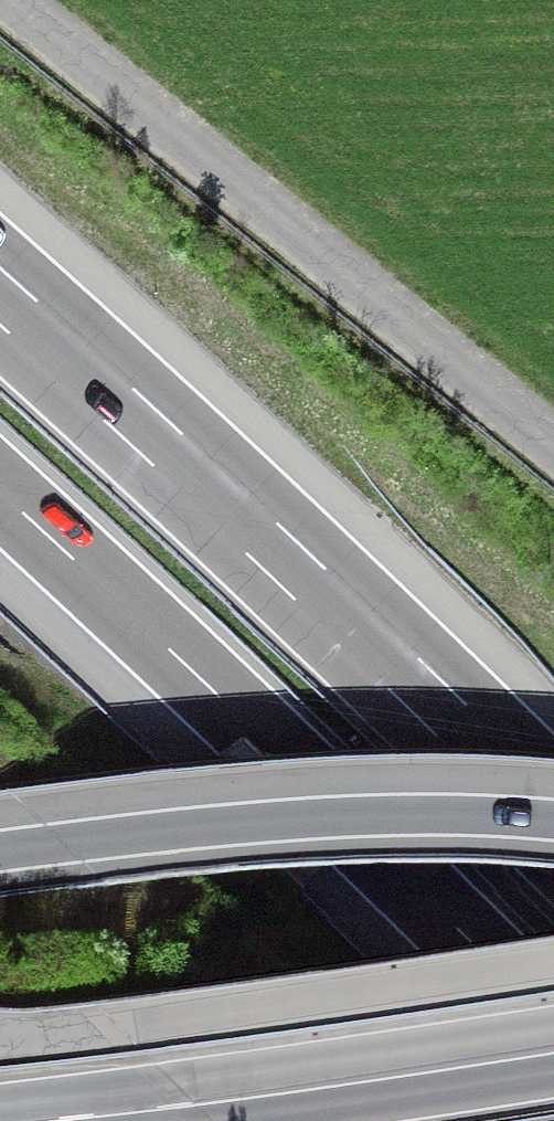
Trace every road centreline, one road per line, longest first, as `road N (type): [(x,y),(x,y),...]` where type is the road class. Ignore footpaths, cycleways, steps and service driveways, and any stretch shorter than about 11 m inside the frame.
road 1 (motorway): [(0,492),(553,1027)]
road 2 (motorway): [(553,821),(0,296)]
road 3 (unclassified): [(553,441),(13,0)]
road 4 (motorway): [(553,818),(460,812),(282,818),(0,852)]
road 5 (primary): [(73,1120),(553,1049)]

